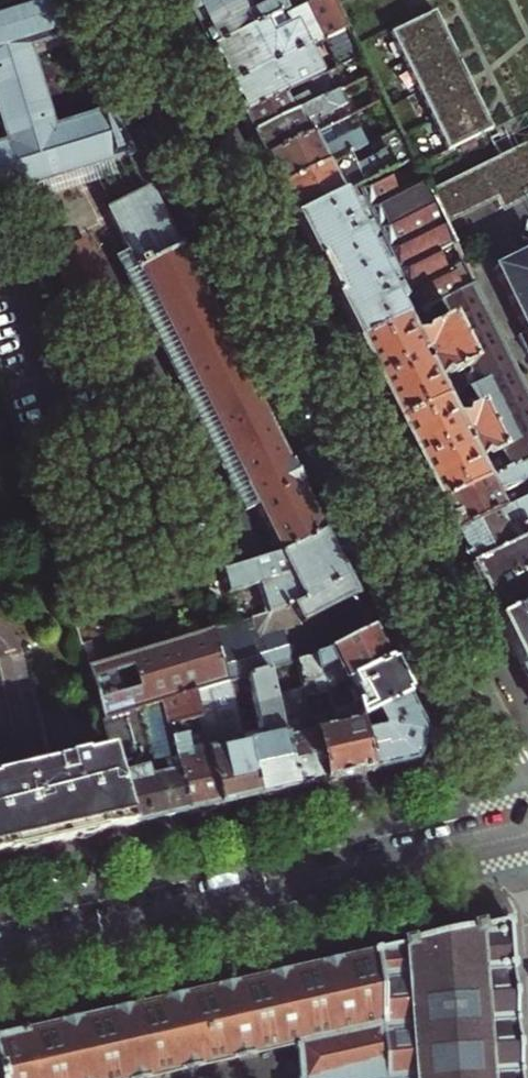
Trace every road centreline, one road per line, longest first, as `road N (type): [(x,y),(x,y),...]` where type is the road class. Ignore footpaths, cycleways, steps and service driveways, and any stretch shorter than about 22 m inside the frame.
road 1 (residential): [(117,0),(524,803)]
road 2 (secondary): [(0,968),(527,850)]
road 3 (secondary): [(524,803),(0,923)]

